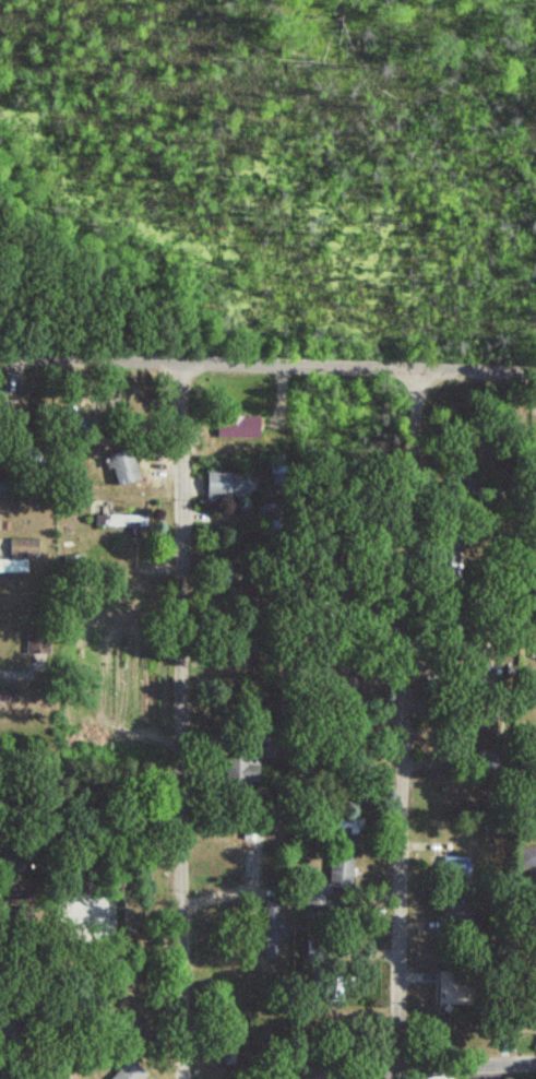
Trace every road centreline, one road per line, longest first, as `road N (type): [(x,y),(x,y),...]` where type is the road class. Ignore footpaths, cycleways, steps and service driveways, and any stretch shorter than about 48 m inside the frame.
road 1 (residential): [(188,1078),(184,354)]
road 2 (residential): [(396,1074),(406,589),(417,449)]
road 3 (residential): [(535,363),(0,351)]
road 4 (residential): [(364,1078),(535,1065)]

